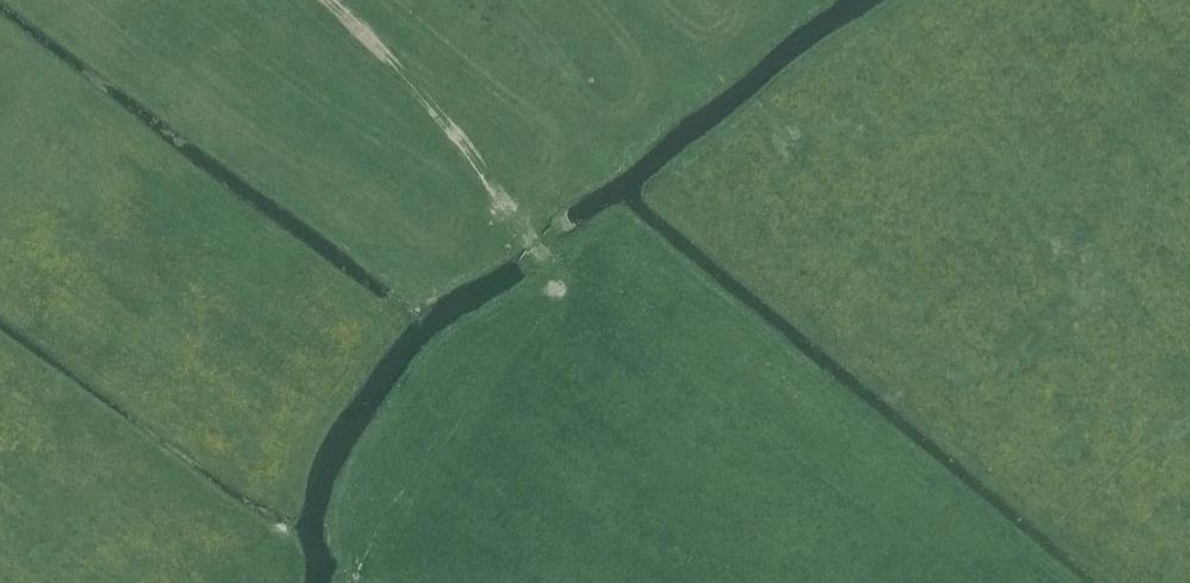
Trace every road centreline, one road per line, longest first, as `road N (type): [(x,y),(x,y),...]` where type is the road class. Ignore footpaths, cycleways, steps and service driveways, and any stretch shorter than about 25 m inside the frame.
road 1 (track): [(325,0),(425,93),(513,205),(560,284),(979,582)]
road 2 (track): [(560,284),(368,490),(356,582)]

